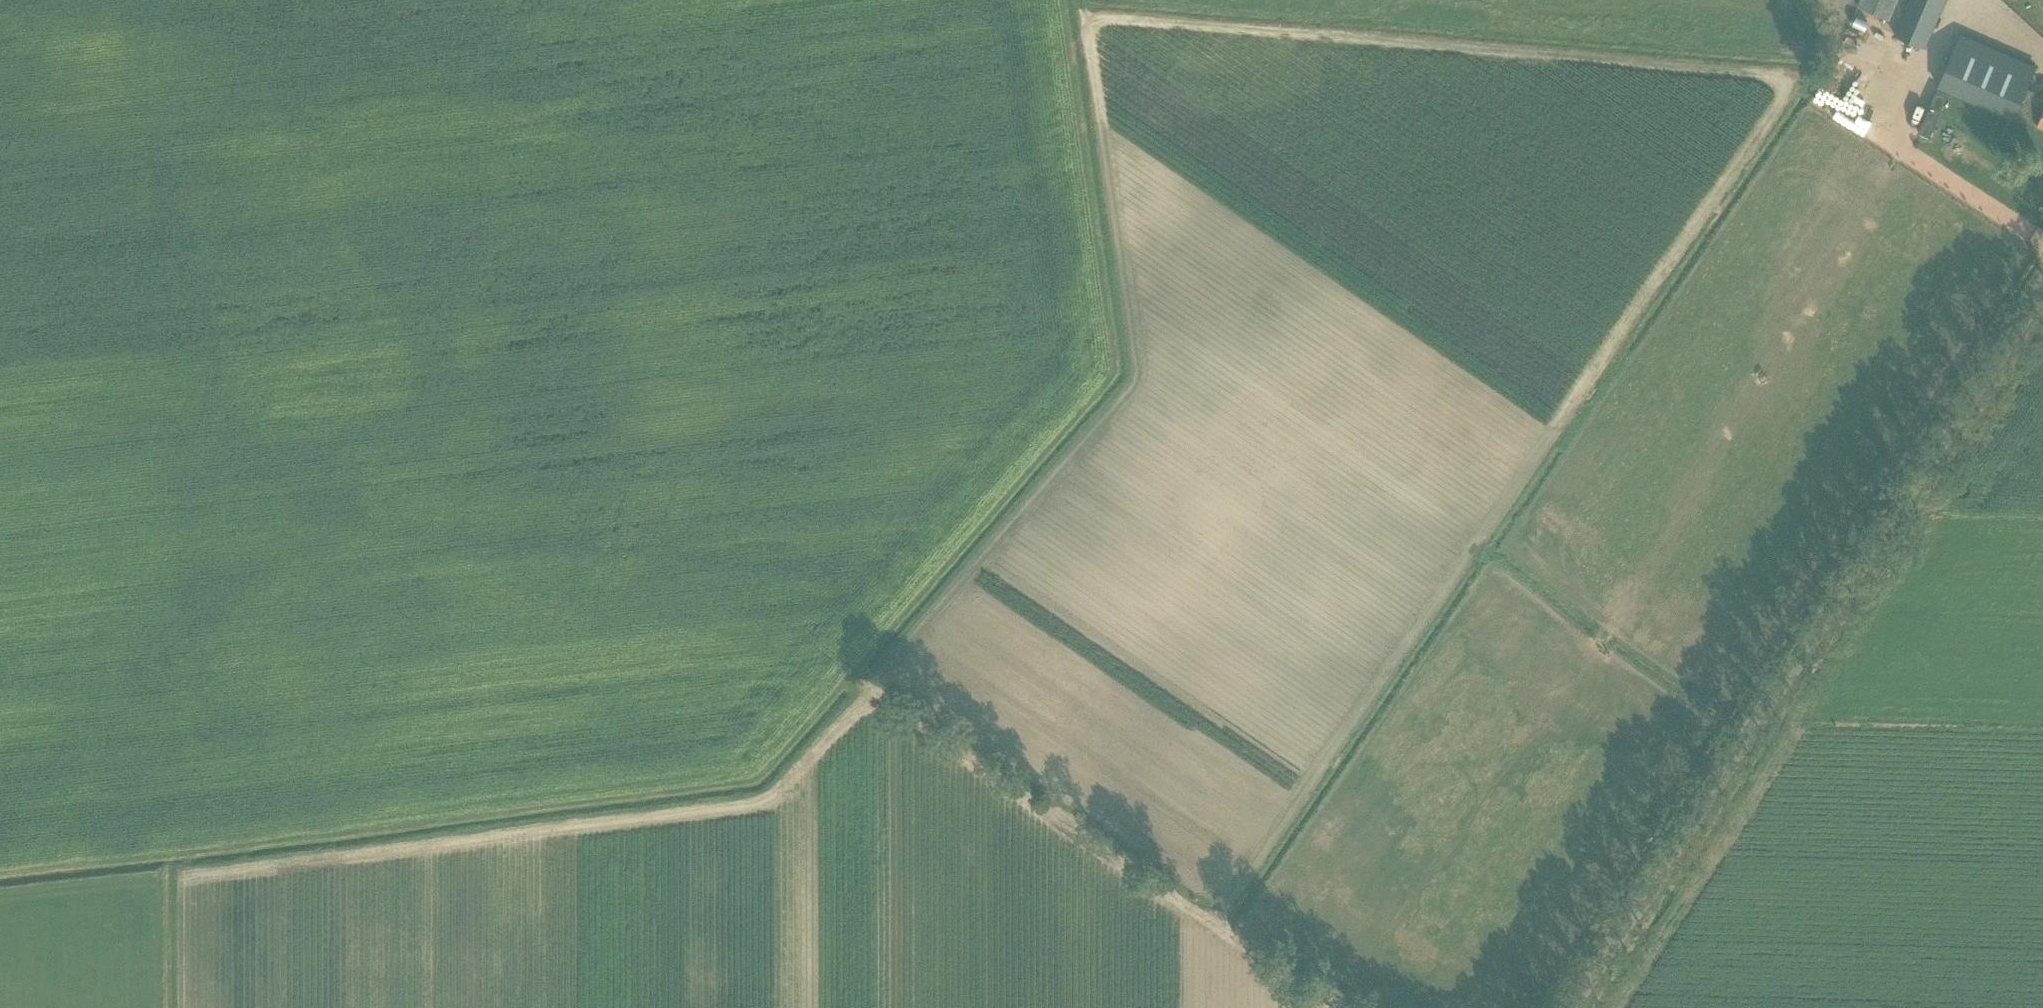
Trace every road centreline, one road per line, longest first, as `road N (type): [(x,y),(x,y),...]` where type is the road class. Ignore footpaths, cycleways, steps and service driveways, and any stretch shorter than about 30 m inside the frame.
road 1 (unclassified): [(1576,1007),(2042,293)]

